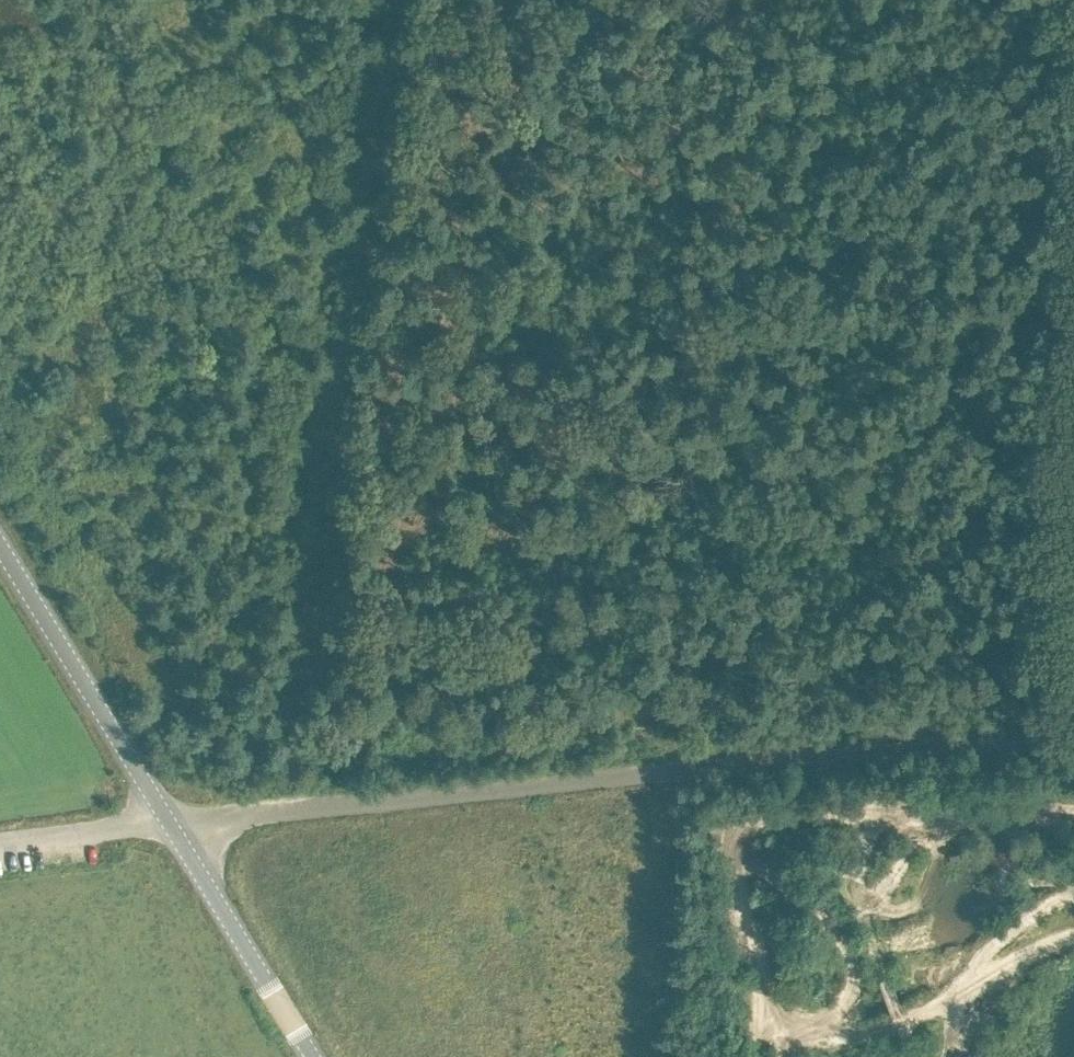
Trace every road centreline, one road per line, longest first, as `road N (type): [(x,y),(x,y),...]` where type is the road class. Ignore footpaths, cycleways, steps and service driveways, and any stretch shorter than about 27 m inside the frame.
road 1 (unclassified): [(1073,744),(1006,742),(170,821)]
road 2 (unclassified): [(170,821),(0,544)]
road 3 (unclassified): [(315,1056),(170,821)]
road 4 (unclassified): [(0,843),(170,821)]

